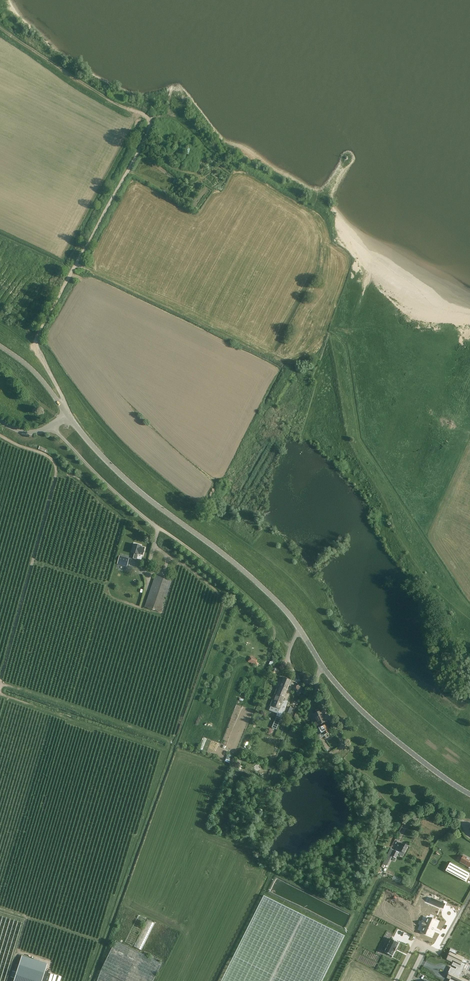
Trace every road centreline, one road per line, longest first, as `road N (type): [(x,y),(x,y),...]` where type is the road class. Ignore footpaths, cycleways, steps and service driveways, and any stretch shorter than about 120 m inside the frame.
road 1 (tertiary): [(469,793),(363,712),(276,599),(121,475),(67,413)]
road 2 (track): [(62,396),(37,348),(39,331),(129,169),(146,117)]
road 3 (unclassified): [(0,682),(56,469),(51,458),(0,435)]
road 4 (track): [(76,263),(275,355)]
road 5 (track): [(290,647),(248,598),(159,529)]
road 6 (track): [(146,117),(0,27)]
road 7 (unclassified): [(159,529),(52,425)]

